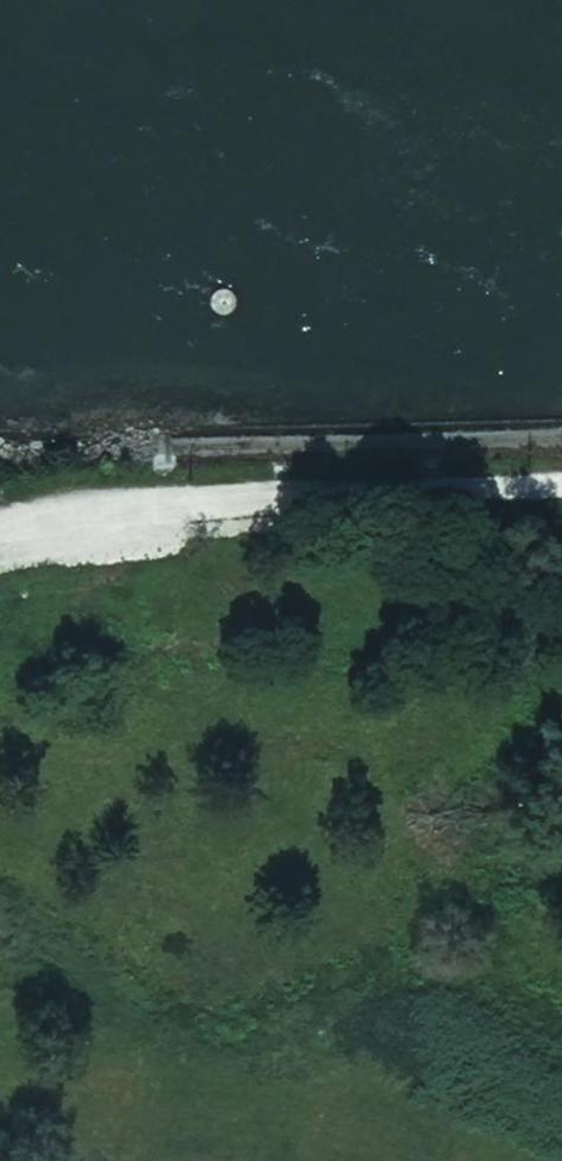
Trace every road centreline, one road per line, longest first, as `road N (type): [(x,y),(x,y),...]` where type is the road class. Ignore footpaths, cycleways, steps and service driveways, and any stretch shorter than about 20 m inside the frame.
road 1 (track): [(0,519),(368,477),(561,479)]

